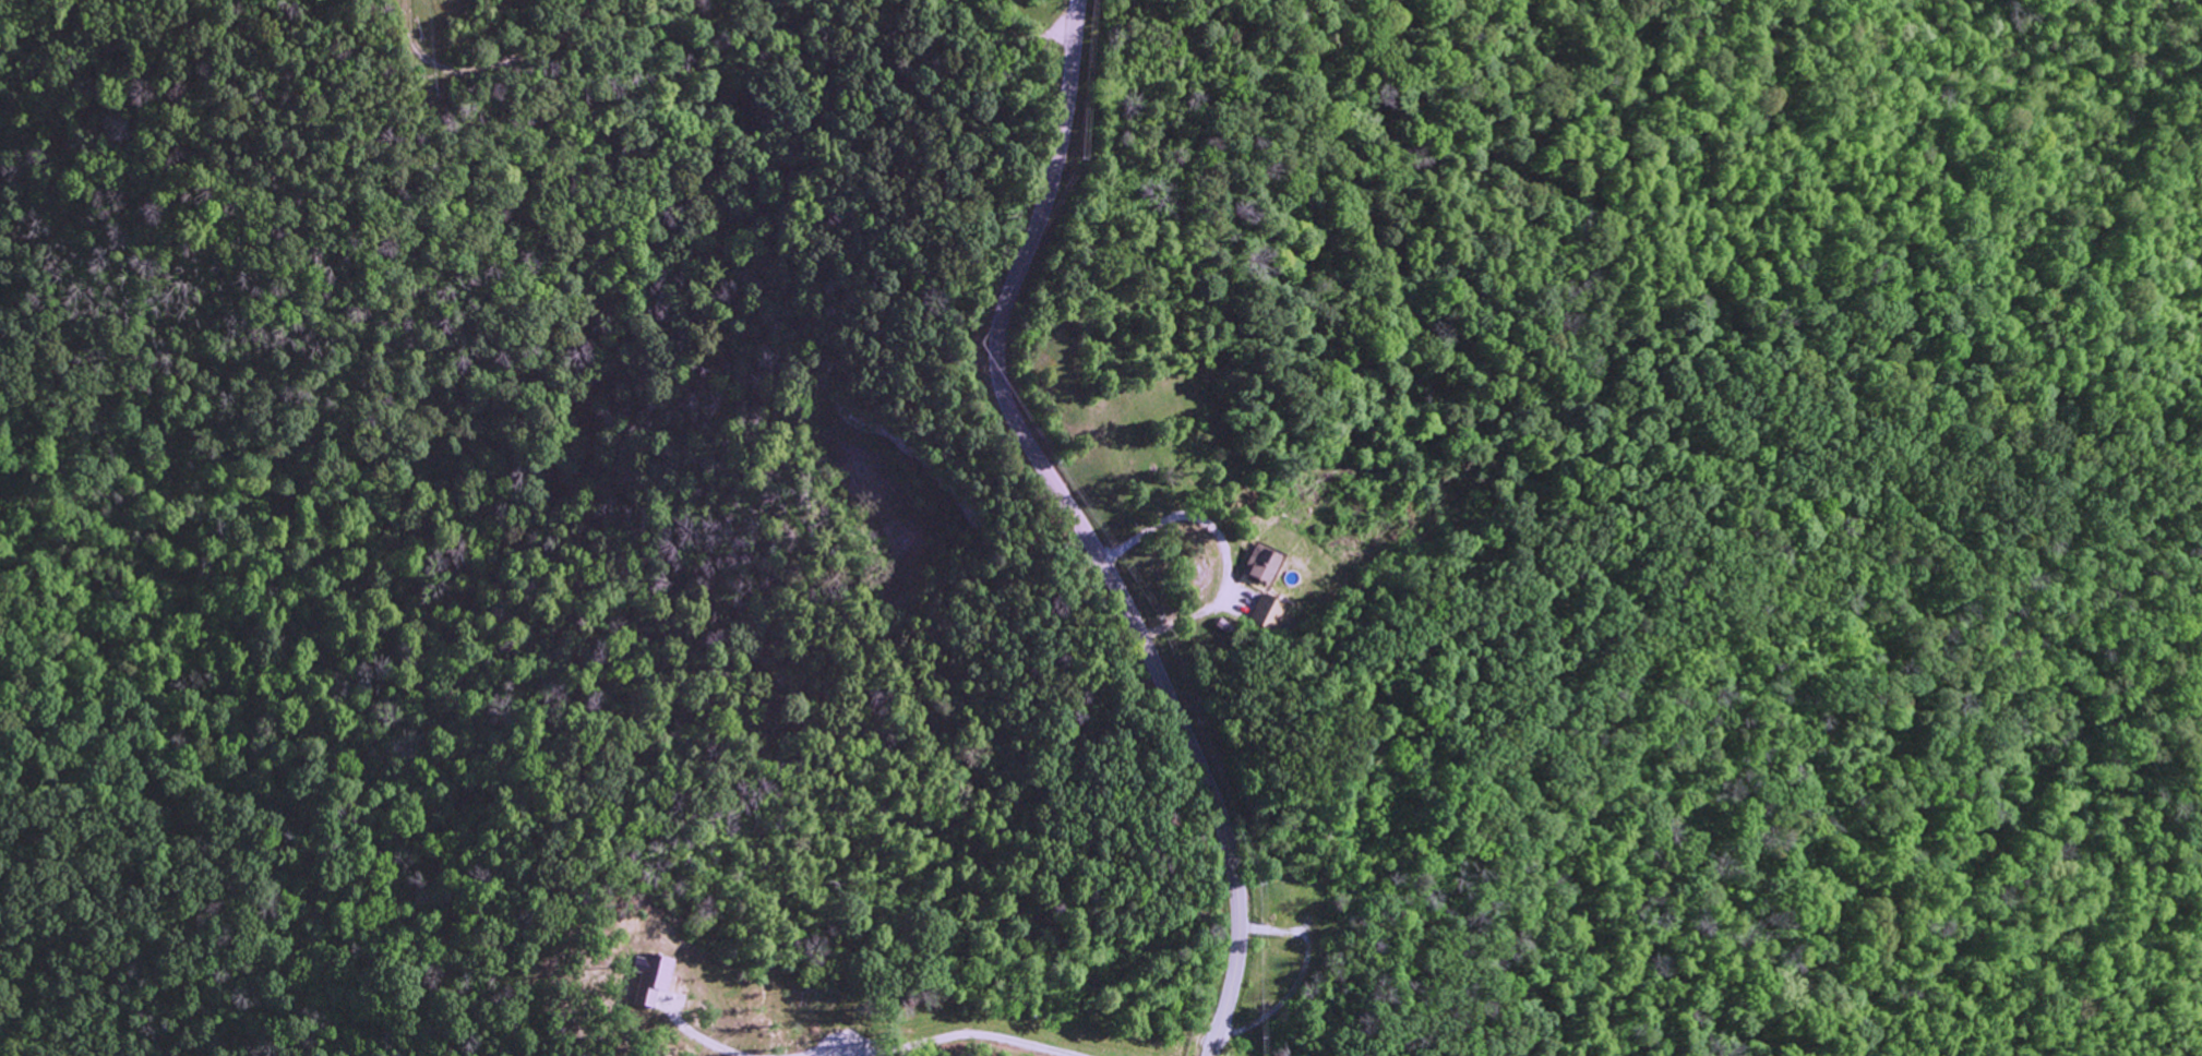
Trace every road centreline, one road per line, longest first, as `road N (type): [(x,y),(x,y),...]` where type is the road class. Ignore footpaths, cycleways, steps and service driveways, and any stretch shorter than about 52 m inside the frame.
road 1 (secondary): [(1211,1055),(1237,945),(1235,884),(1220,821),(1122,597),(1015,421),(998,365),(1004,310),(1056,158),(1078,0)]

